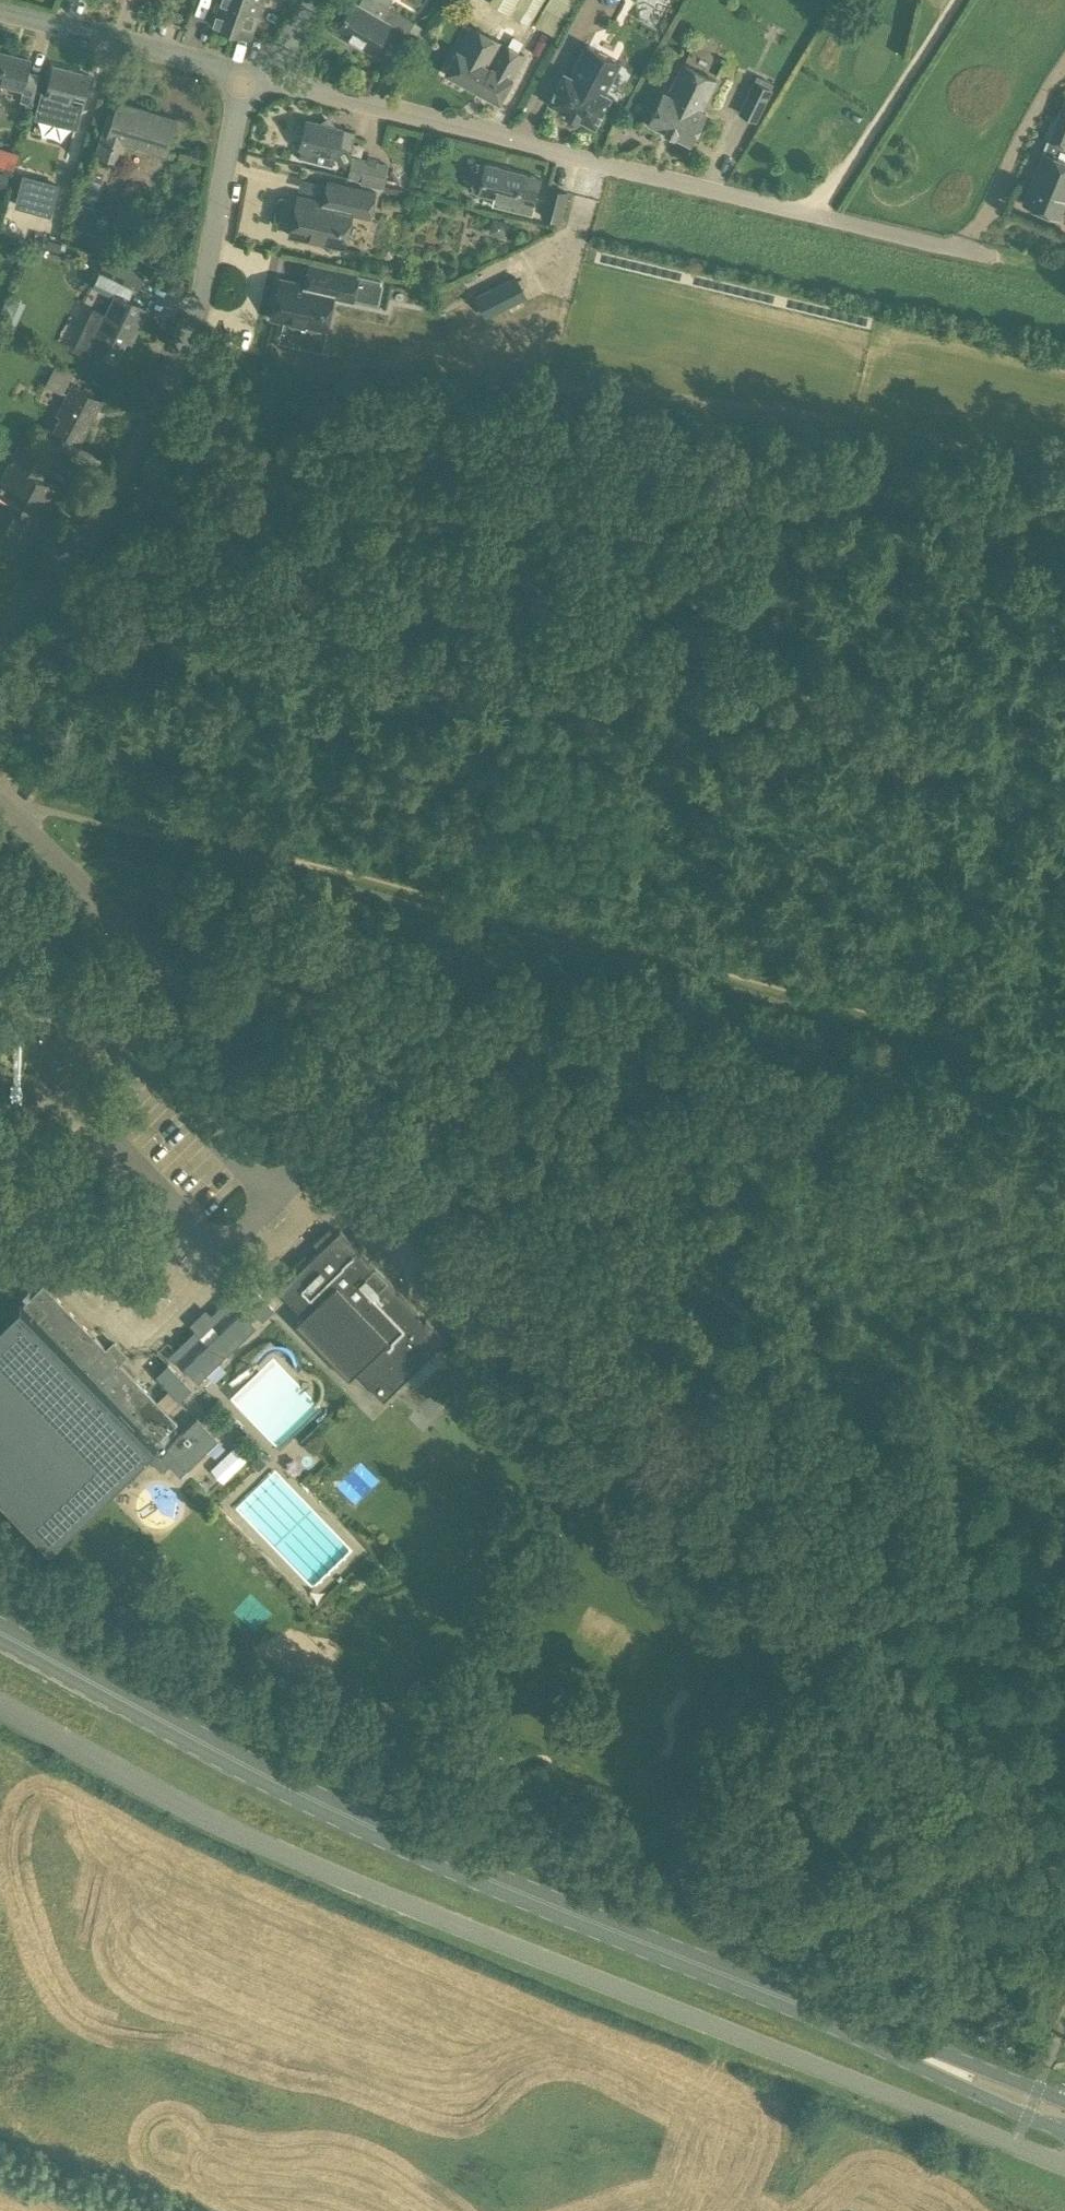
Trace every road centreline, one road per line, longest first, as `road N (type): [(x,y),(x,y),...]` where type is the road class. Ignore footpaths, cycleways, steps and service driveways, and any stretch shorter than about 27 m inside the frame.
road 1 (tertiary): [(1064,1961),(631,1470),(88,886),(0,802)]
road 2 (primary): [(1064,2116),(390,1836),(0,1631)]
road 3 (unclassified): [(1064,2167),(251,1841),(0,1705)]
road 4 (track): [(1064,1060),(0,785)]
road 5 (residential): [(996,258),(272,81)]
road 6 (residential): [(0,640),(84,546),(184,357),(244,75)]
road 7 (residential): [(244,75),(0,12)]

